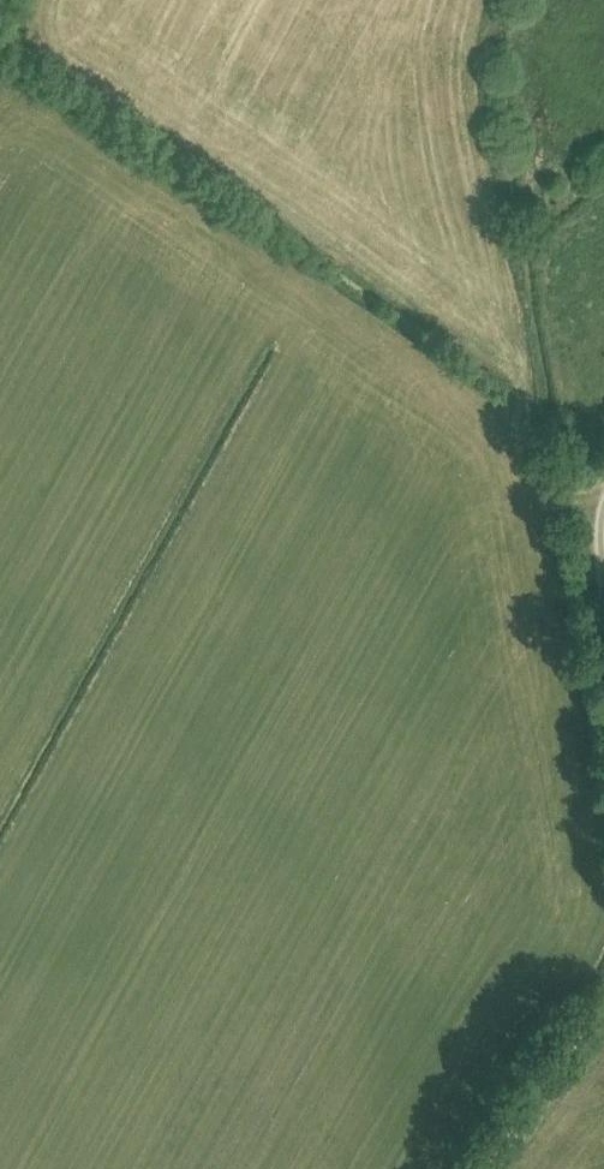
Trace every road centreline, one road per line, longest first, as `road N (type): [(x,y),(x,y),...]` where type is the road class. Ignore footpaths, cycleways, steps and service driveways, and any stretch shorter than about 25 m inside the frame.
road 1 (track): [(507,1168),(603,1026)]

